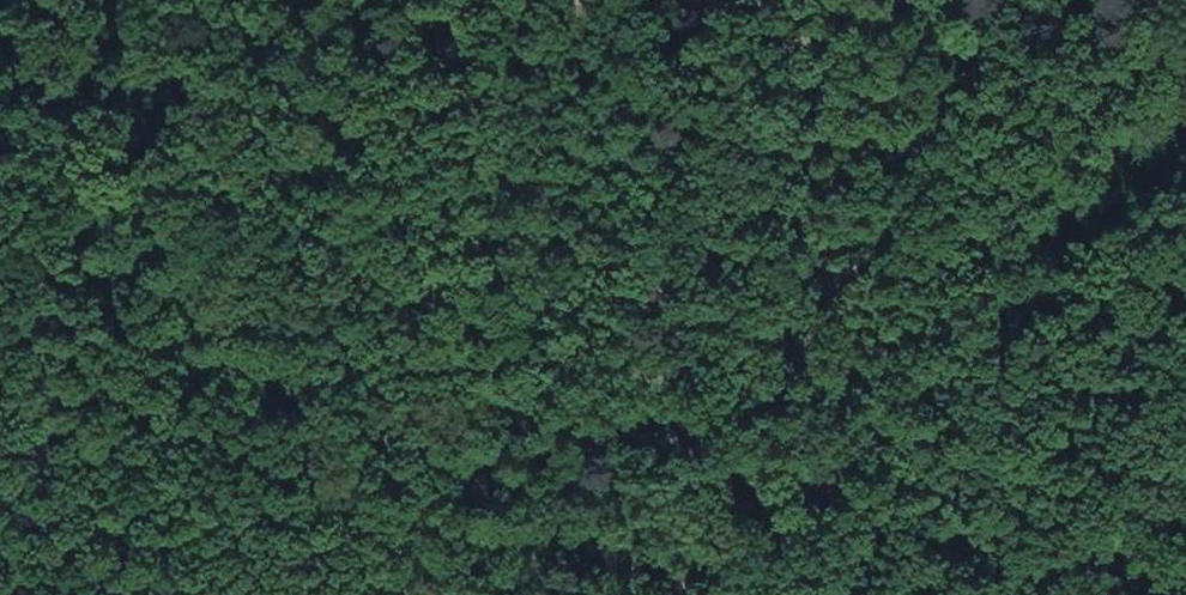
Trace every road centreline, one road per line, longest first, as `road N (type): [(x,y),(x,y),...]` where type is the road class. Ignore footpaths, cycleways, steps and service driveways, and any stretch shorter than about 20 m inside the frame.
road 1 (track): [(699,594),(674,493),(665,292),(574,0)]

